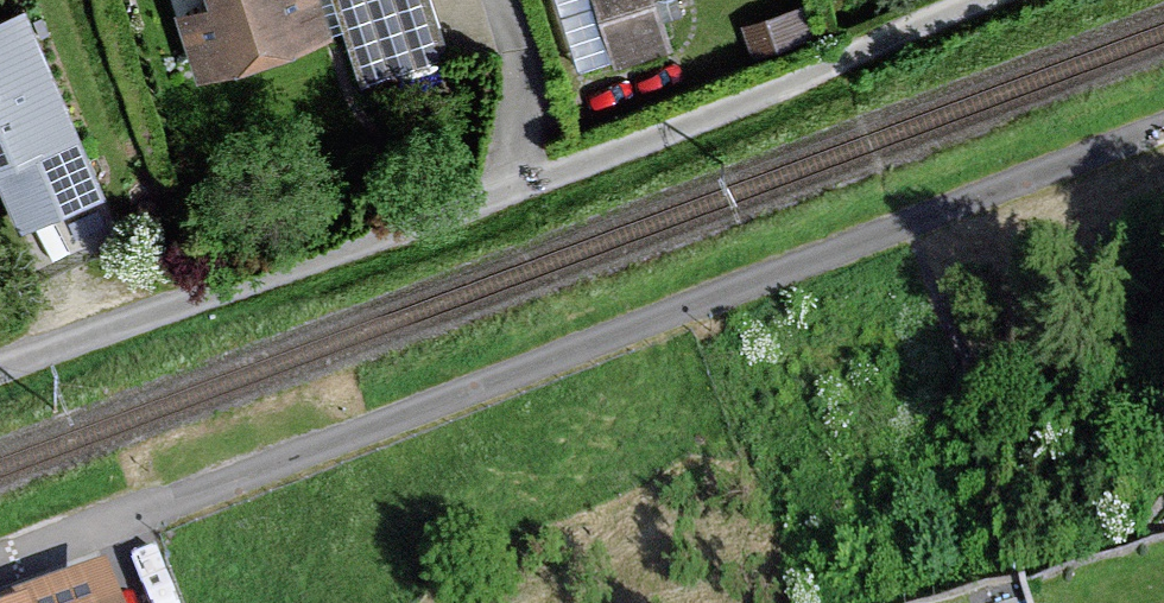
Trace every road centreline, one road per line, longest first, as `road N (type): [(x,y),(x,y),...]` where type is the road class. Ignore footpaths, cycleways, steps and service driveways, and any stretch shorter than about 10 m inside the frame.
road 1 (residential): [(0,565),(1163,120)]
road 2 (residential): [(995,0),(0,365)]

